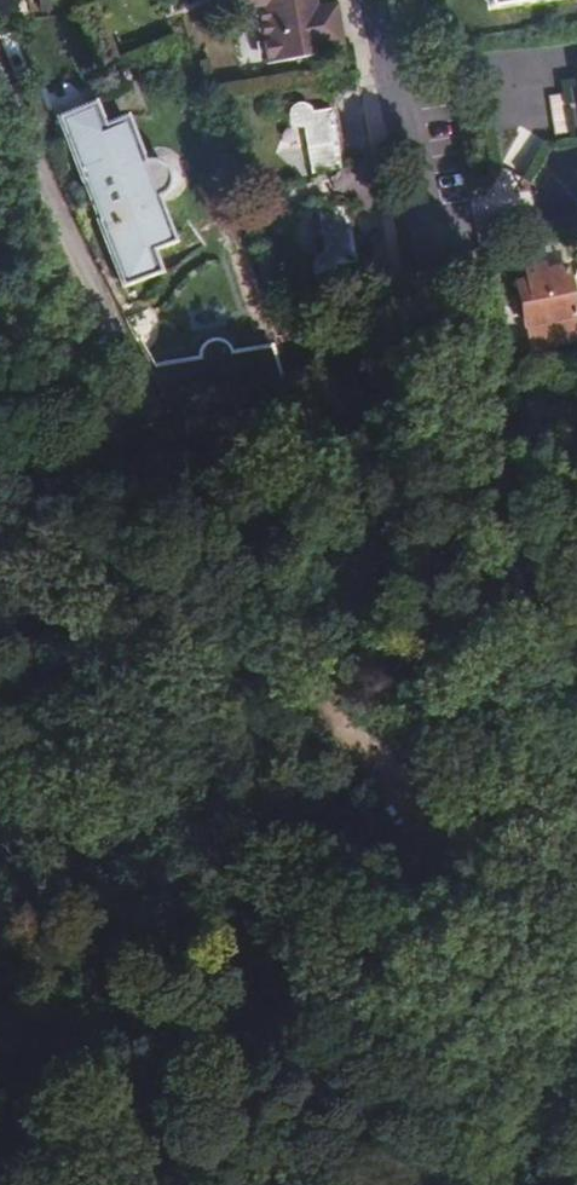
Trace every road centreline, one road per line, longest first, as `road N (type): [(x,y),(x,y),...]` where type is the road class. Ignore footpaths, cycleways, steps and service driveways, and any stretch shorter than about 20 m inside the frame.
road 1 (unclassified): [(466,1184),(476,552),(411,184)]
road 2 (track): [(473,916),(144,400)]
road 3 (unclassified): [(0,88),(144,400),(69,446),(0,472)]
road 4 (residential): [(411,184),(374,0)]

